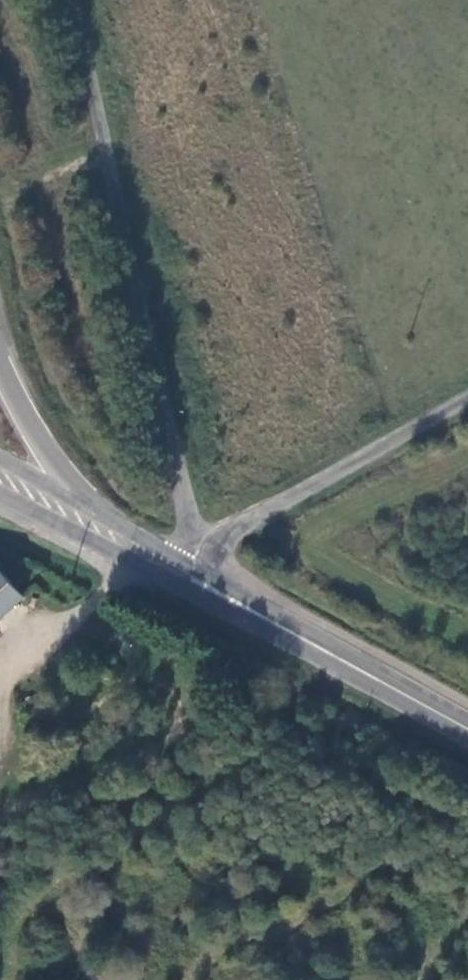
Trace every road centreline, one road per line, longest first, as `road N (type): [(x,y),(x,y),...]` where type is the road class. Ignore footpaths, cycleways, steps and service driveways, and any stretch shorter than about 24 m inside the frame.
road 1 (unclassified): [(196,544),(70,0)]
road 2 (unclassified): [(196,544),(467,398)]
road 3 (trunk): [(116,523),(49,456),(0,364)]
road 4 (tertiary): [(166,580),(342,660)]
road 5 (tertiary): [(342,660),(180,561)]
road 6 (tertiary): [(0,495),(166,580)]
road 7 (tertiary): [(342,660),(467,729)]
road 8 (tertiary): [(116,523),(0,456)]

